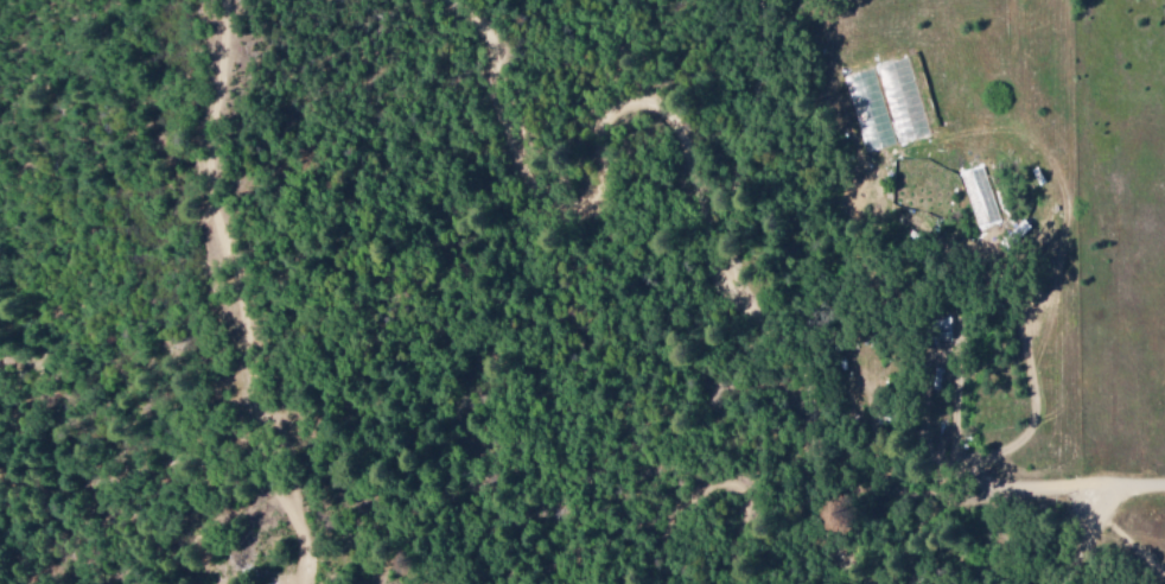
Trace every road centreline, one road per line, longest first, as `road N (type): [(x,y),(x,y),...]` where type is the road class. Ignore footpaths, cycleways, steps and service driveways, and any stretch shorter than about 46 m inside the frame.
road 1 (residential): [(468,0),(492,34),(526,152),(550,202),(573,207),(593,197),(606,118),(618,103),(645,96),(680,110),(694,134),(699,202),(720,265),(737,286),(802,316),(803,421),(816,496),(829,538),(877,583)]
road 2 (track): [(305,583),(289,513),(267,474),(241,284)]
road 3 (residential): [(241,284),(208,157),(227,53),(227,0)]
road 4 (residential): [(1164,487),(968,487)]

